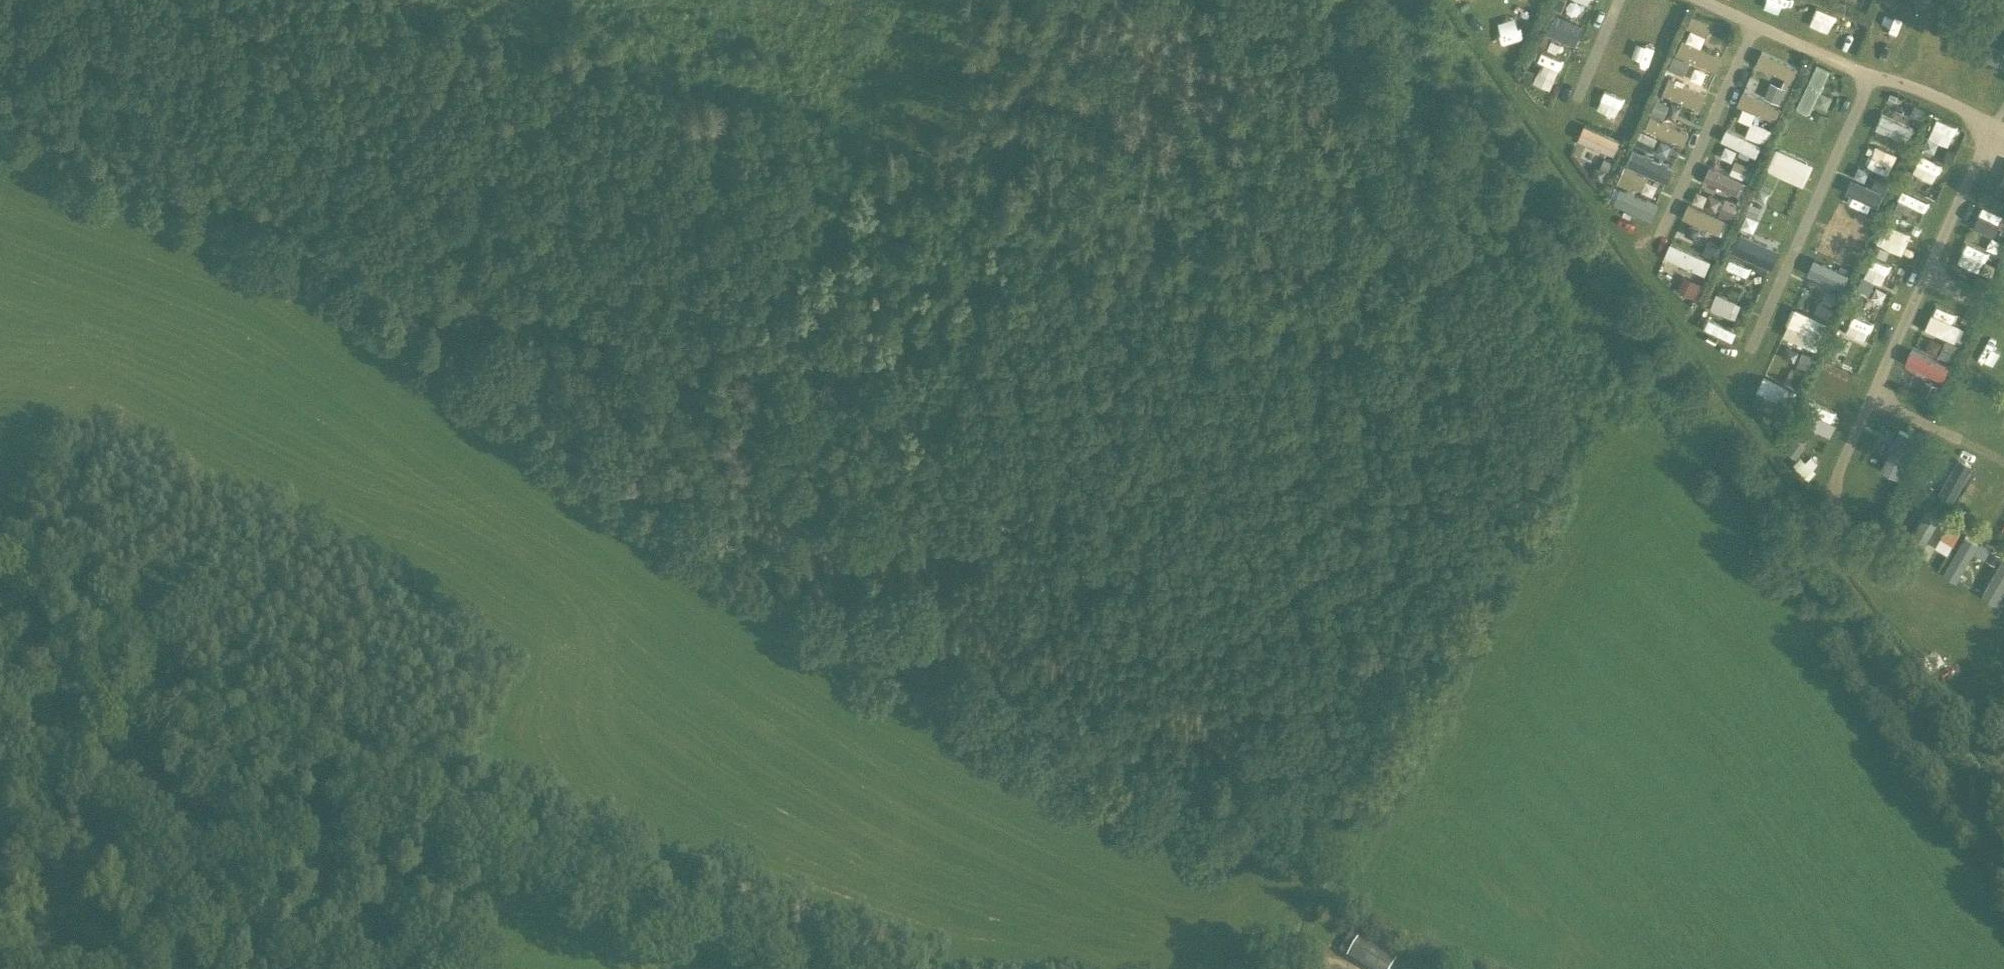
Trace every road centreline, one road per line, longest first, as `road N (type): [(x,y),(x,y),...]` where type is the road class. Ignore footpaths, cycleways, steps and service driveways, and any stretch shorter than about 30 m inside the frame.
road 1 (track): [(1379,0),(1630,361)]

